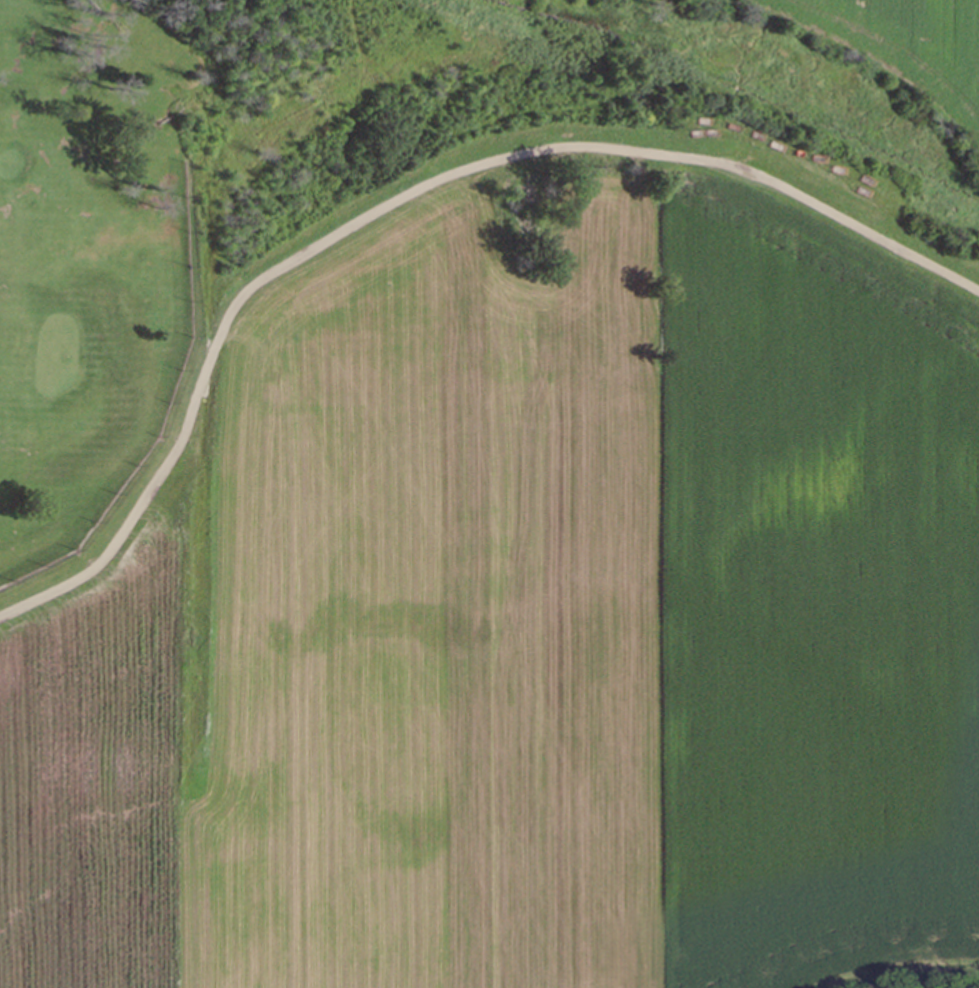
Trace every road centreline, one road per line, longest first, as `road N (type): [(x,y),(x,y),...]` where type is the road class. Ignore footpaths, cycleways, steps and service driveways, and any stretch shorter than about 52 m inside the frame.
road 1 (track): [(0,620),(81,580),(115,550),(187,437),(222,336),(249,291),(459,172),(554,147),(713,159),(762,174),(978,290)]

